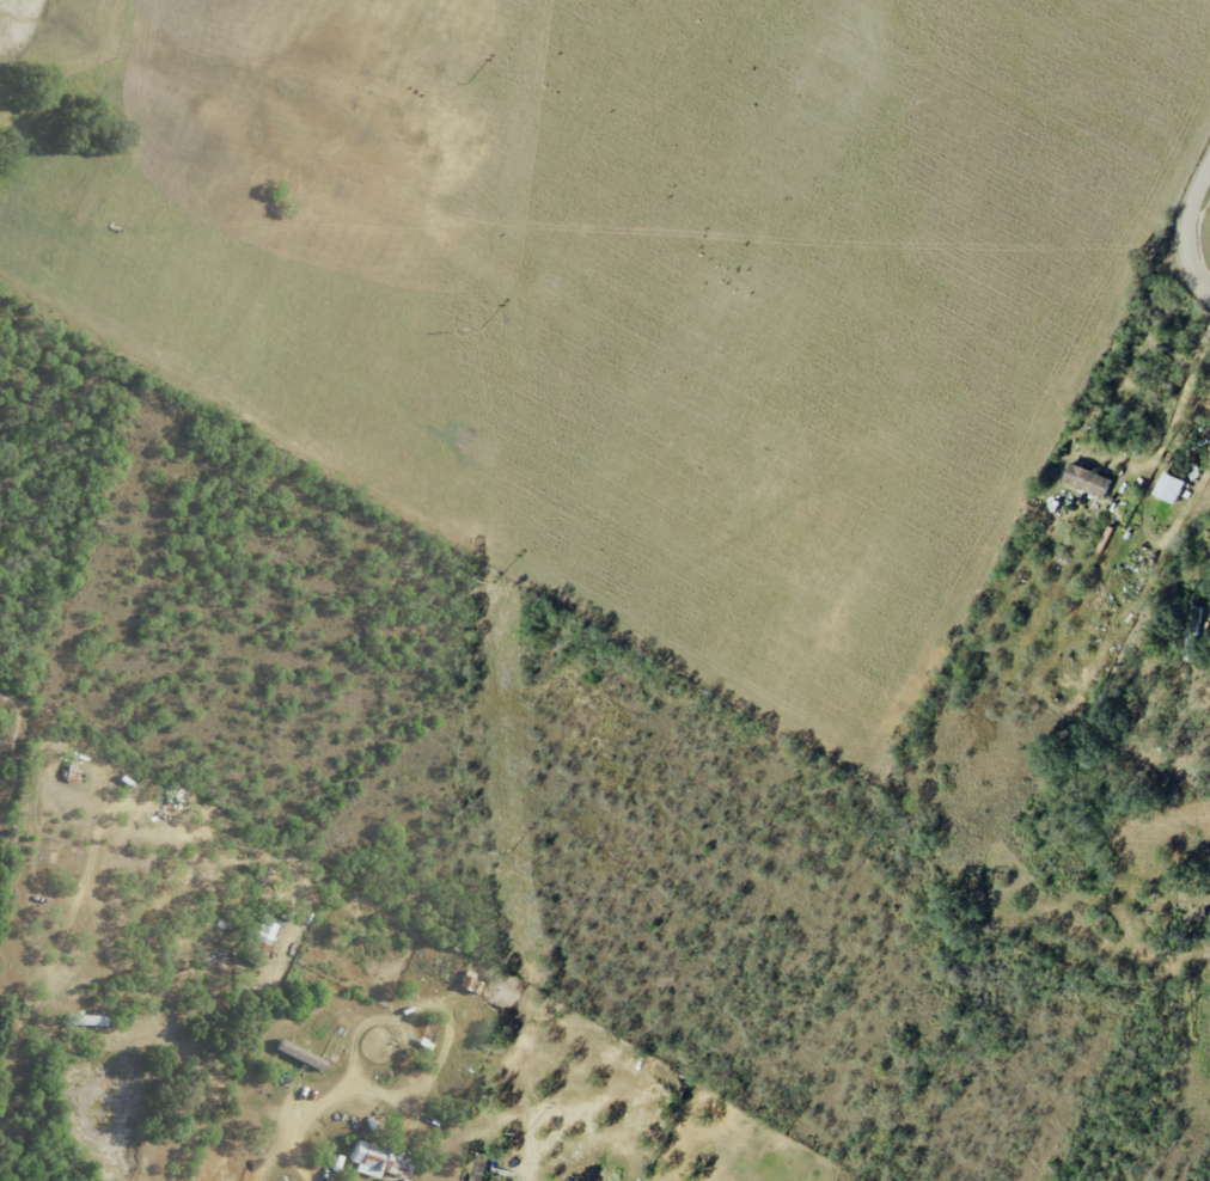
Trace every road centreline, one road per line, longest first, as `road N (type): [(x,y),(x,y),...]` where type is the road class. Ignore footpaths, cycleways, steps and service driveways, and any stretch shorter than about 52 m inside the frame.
road 1 (residential): [(1209,299),(1199,293),(1199,192),(1209,158)]

